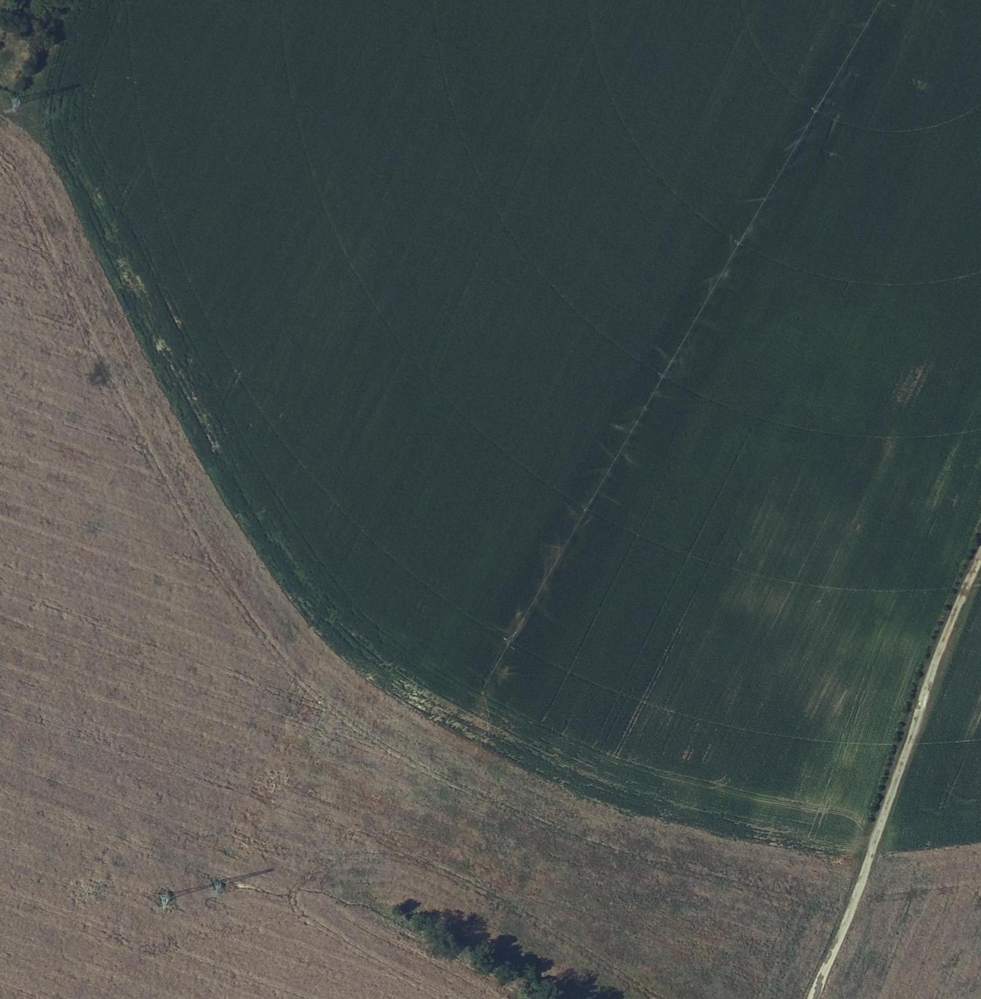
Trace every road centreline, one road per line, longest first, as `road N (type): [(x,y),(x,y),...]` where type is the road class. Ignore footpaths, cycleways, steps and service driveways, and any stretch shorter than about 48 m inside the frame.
road 1 (track): [(811,998),(859,889),(980,545)]

